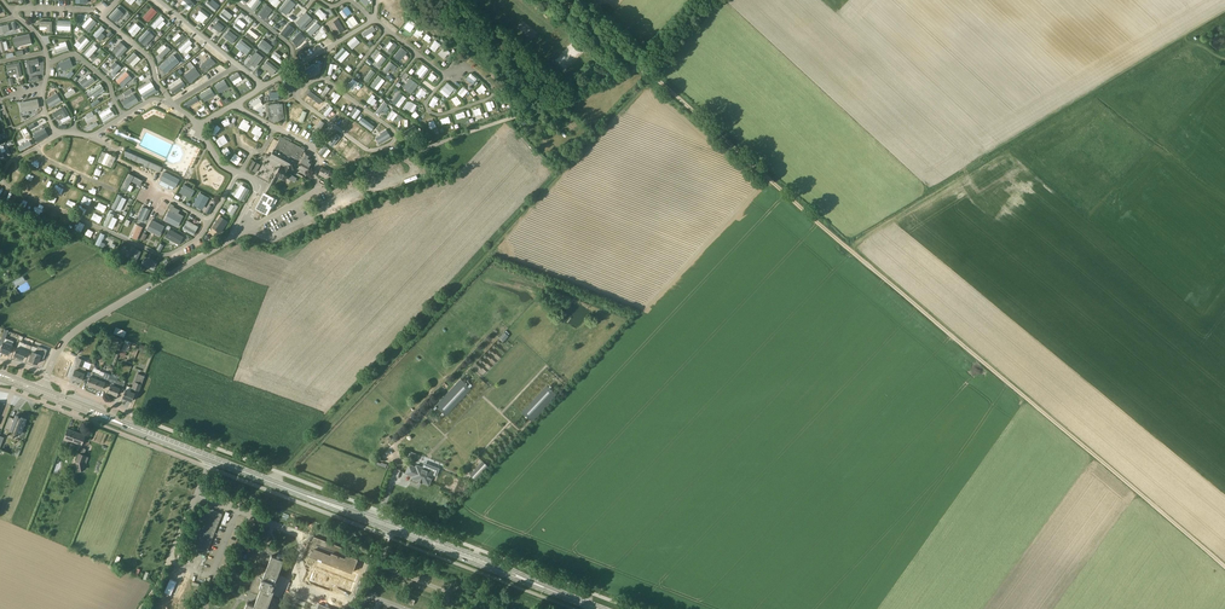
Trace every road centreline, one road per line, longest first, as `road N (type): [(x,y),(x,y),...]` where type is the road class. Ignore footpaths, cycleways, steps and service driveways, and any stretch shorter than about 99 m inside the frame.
road 1 (track): [(1224,570),(637,72)]
road 2 (unclassified): [(40,395),(60,351),(88,324),(291,206),(637,72)]
road 3 (secondary): [(599,608),(392,529)]
road 4 (secondary): [(392,529),(213,460)]
road 5 (secondary): [(213,460),(40,395)]

